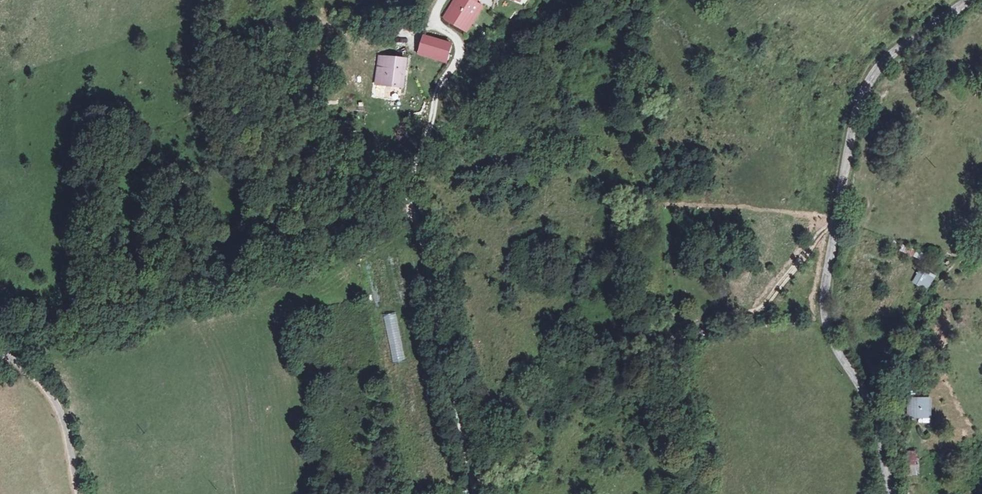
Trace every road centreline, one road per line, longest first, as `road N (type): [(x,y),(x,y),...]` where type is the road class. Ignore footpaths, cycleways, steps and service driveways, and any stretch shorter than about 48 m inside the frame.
road 1 (unclassified): [(969,0),(888,57),(867,84),(823,288),(832,342),(876,422),(888,493)]
road 2 (track): [(476,493),(412,208)]
road 3 (track): [(412,208),(410,185),(436,92),(461,50),(457,36),(438,22),(442,0)]
road 4 (unclassified): [(79,493),(60,410),(34,375),(0,354)]
road 5 (track): [(727,308),(761,309),(835,222)]

